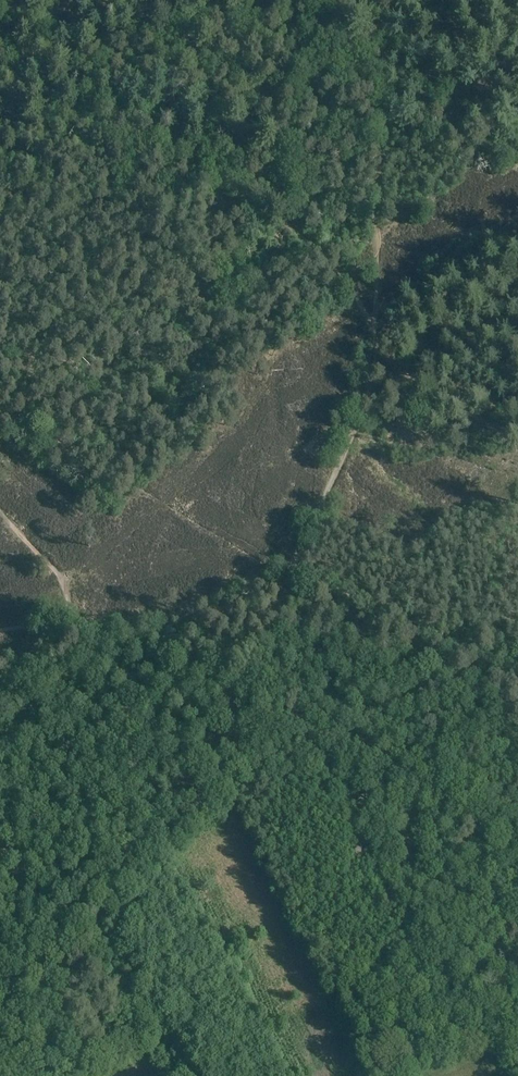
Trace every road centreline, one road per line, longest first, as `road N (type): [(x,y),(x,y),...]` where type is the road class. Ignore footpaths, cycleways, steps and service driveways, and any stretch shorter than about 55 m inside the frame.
road 1 (track): [(84,942),(224,722),(263,643)]
road 2 (track): [(62,69),(198,78),(335,0)]
road 3 (track): [(263,643),(371,380)]
road 4 (track): [(263,643),(440,653),(517,698)]
road 5 (track): [(151,1075),(84,942),(0,894)]
road 6 (track): [(376,256),(377,115),(388,33)]
road 7 (track): [(89,669),(163,650),(263,643)]

